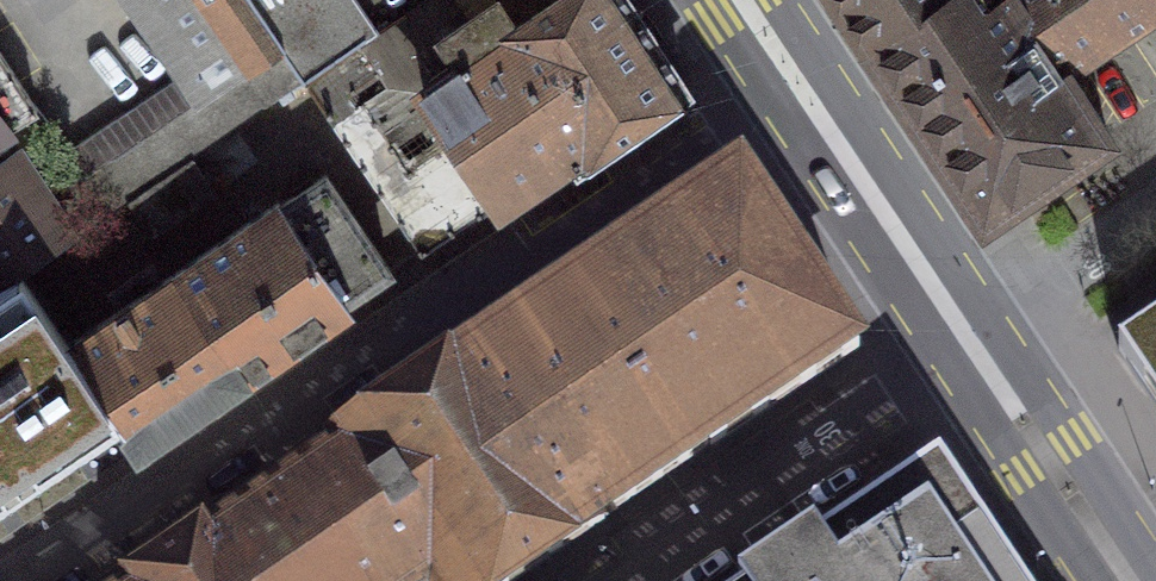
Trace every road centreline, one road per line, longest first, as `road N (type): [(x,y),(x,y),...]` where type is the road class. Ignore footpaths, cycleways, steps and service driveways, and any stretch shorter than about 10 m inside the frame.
road 1 (residential): [(48,580),(793,75)]
road 2 (residential): [(971,343),(615,580)]
road 3 (secondary): [(971,343),(793,75)]
road 4 (secondary): [(1131,580),(971,343)]
road 5 (residential): [(971,343),(1155,219)]

